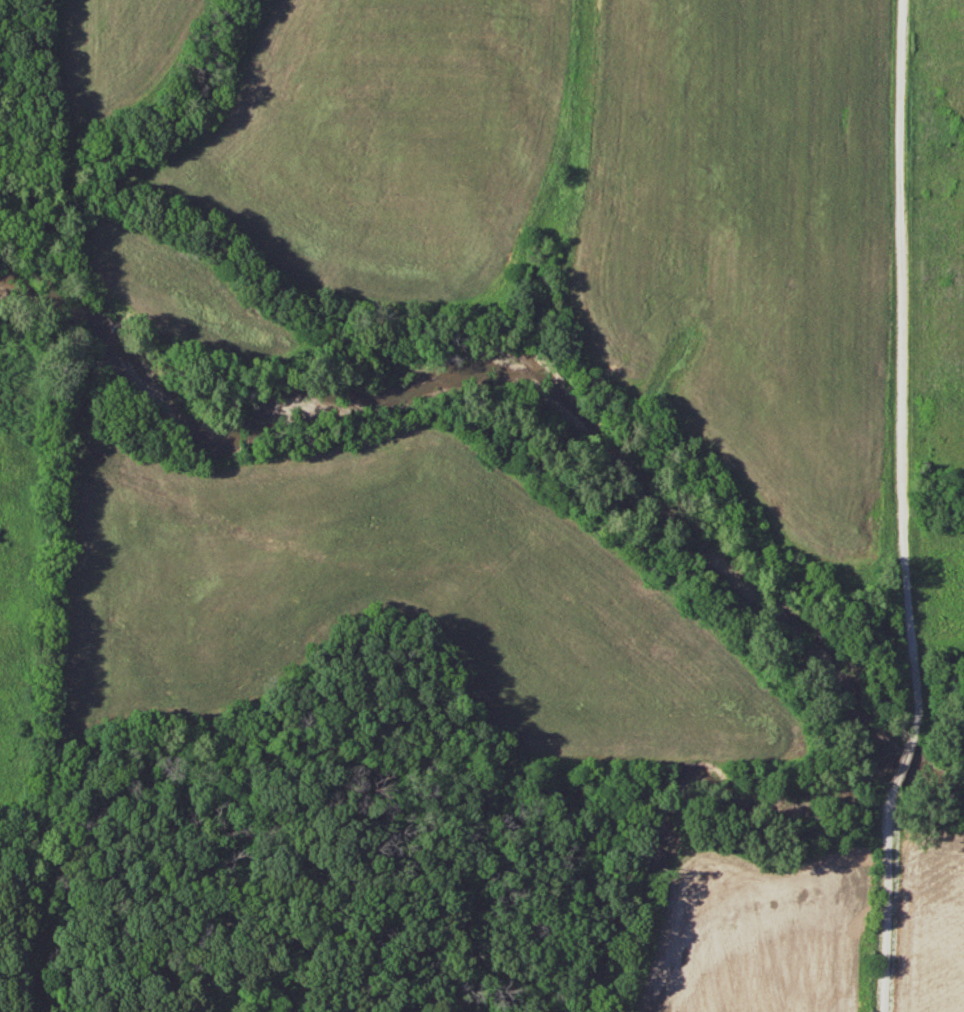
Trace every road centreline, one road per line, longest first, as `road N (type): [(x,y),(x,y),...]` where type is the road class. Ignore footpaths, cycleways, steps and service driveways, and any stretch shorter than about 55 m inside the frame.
road 1 (residential): [(902,0),(903,485),(915,694),(908,754)]
road 2 (residential): [(899,781),(882,1011)]

